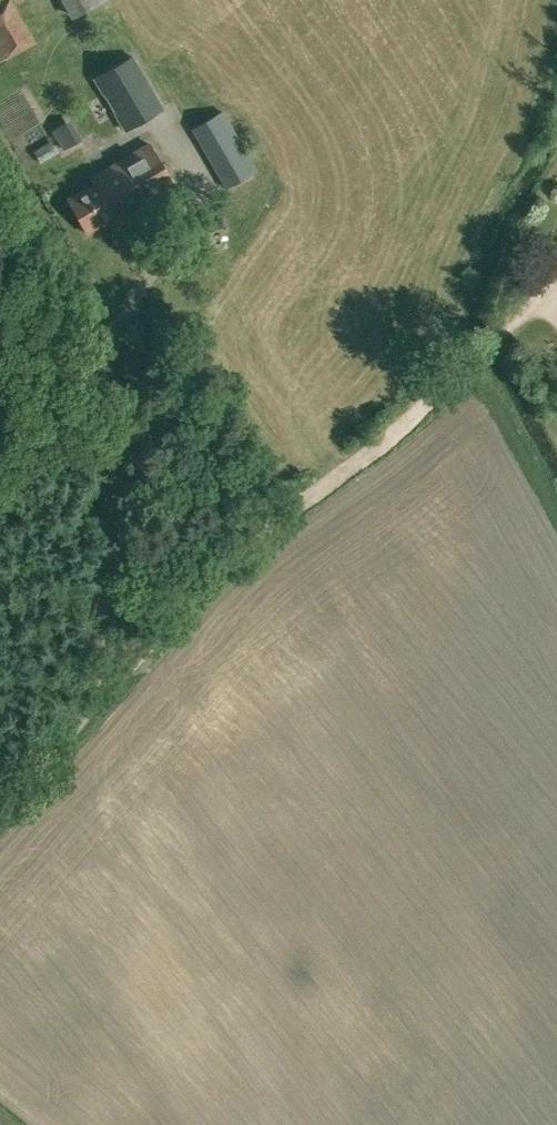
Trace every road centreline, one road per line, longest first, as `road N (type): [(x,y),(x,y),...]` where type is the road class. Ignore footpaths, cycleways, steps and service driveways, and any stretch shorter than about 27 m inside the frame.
road 1 (track): [(0,138),(119,333),(114,693)]
road 2 (track): [(321,494),(428,410),(556,288)]
road 3 (unclassified): [(114,693),(246,548),(321,494)]
road 4 (track): [(0,821),(114,693)]

